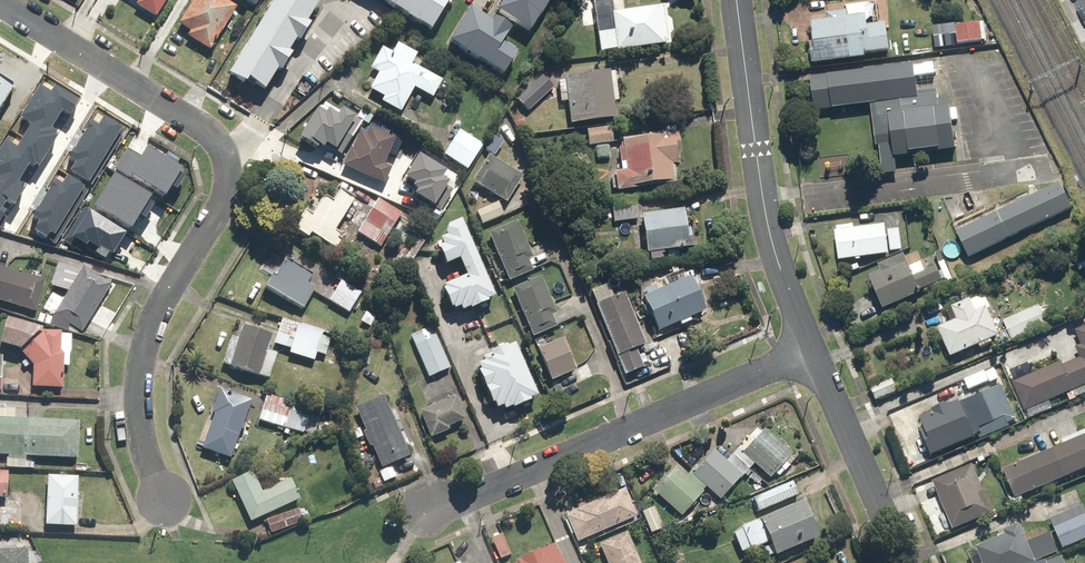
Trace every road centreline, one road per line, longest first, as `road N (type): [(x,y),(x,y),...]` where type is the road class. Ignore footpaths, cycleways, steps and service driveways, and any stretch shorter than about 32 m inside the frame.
road 1 (residential): [(427,512),(812,353)]
road 2 (residential): [(165,500),(140,409),(143,370),(163,302),(222,204),(229,176),(223,155)]
road 3 (residential): [(812,353),(776,251),(736,0)]
road 4 (residential): [(223,155),(209,135),(0,5)]
road 5 (residential): [(903,562),(812,353)]
road 6 (residential): [(223,155),(276,99),(331,12),(330,0)]

